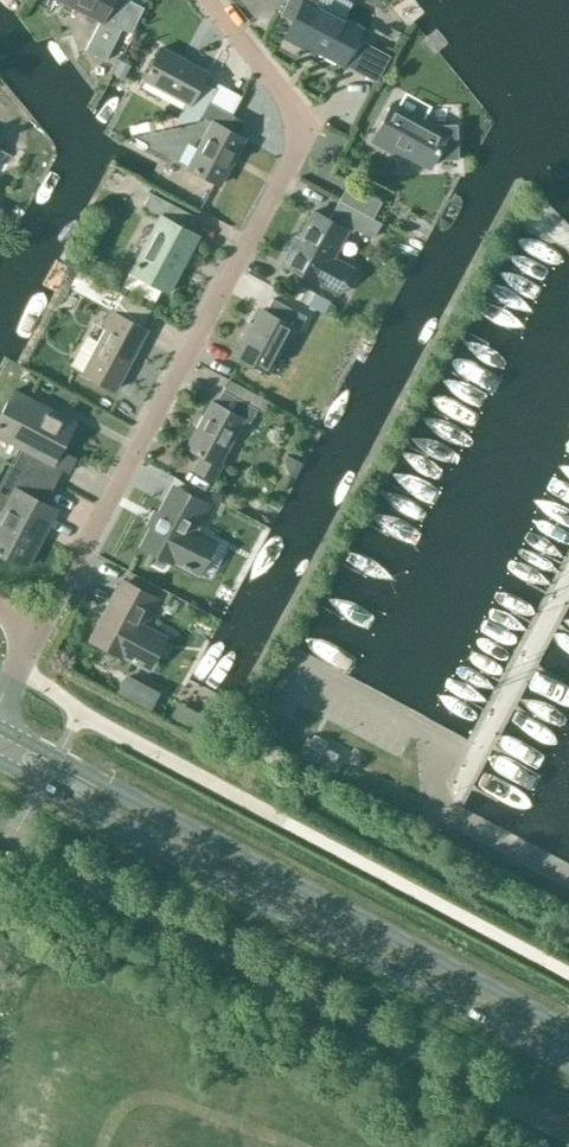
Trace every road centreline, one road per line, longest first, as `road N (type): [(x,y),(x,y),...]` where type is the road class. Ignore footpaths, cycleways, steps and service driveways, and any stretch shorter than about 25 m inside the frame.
road 1 (residential): [(44,628),(305,150),(305,125),(202,0)]
road 2 (primary): [(568,1032),(0,728)]
road 3 (unclassified): [(568,1133),(0,830)]
road 4 (primary): [(0,762),(568,1064)]

